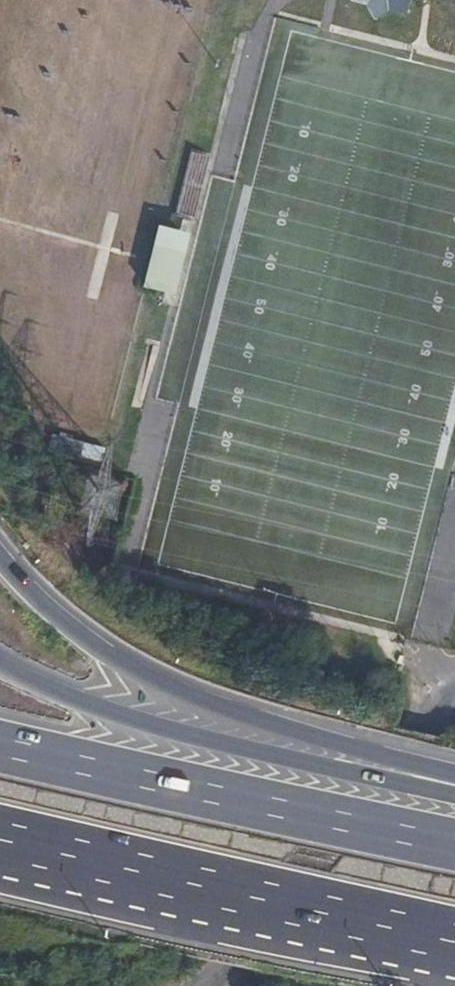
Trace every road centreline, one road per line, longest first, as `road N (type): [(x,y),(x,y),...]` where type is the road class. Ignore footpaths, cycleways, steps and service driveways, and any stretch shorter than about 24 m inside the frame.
road 1 (motorway): [(454,769),(263,719),(171,685),(89,640),(0,557)]
road 2 (motorway): [(454,794),(80,703),(0,662)]
road 3 (motorway): [(454,847),(0,745)]
road 4 (motorway): [(0,846),(454,948)]
road 5 (residential): [(454,685),(207,985)]

